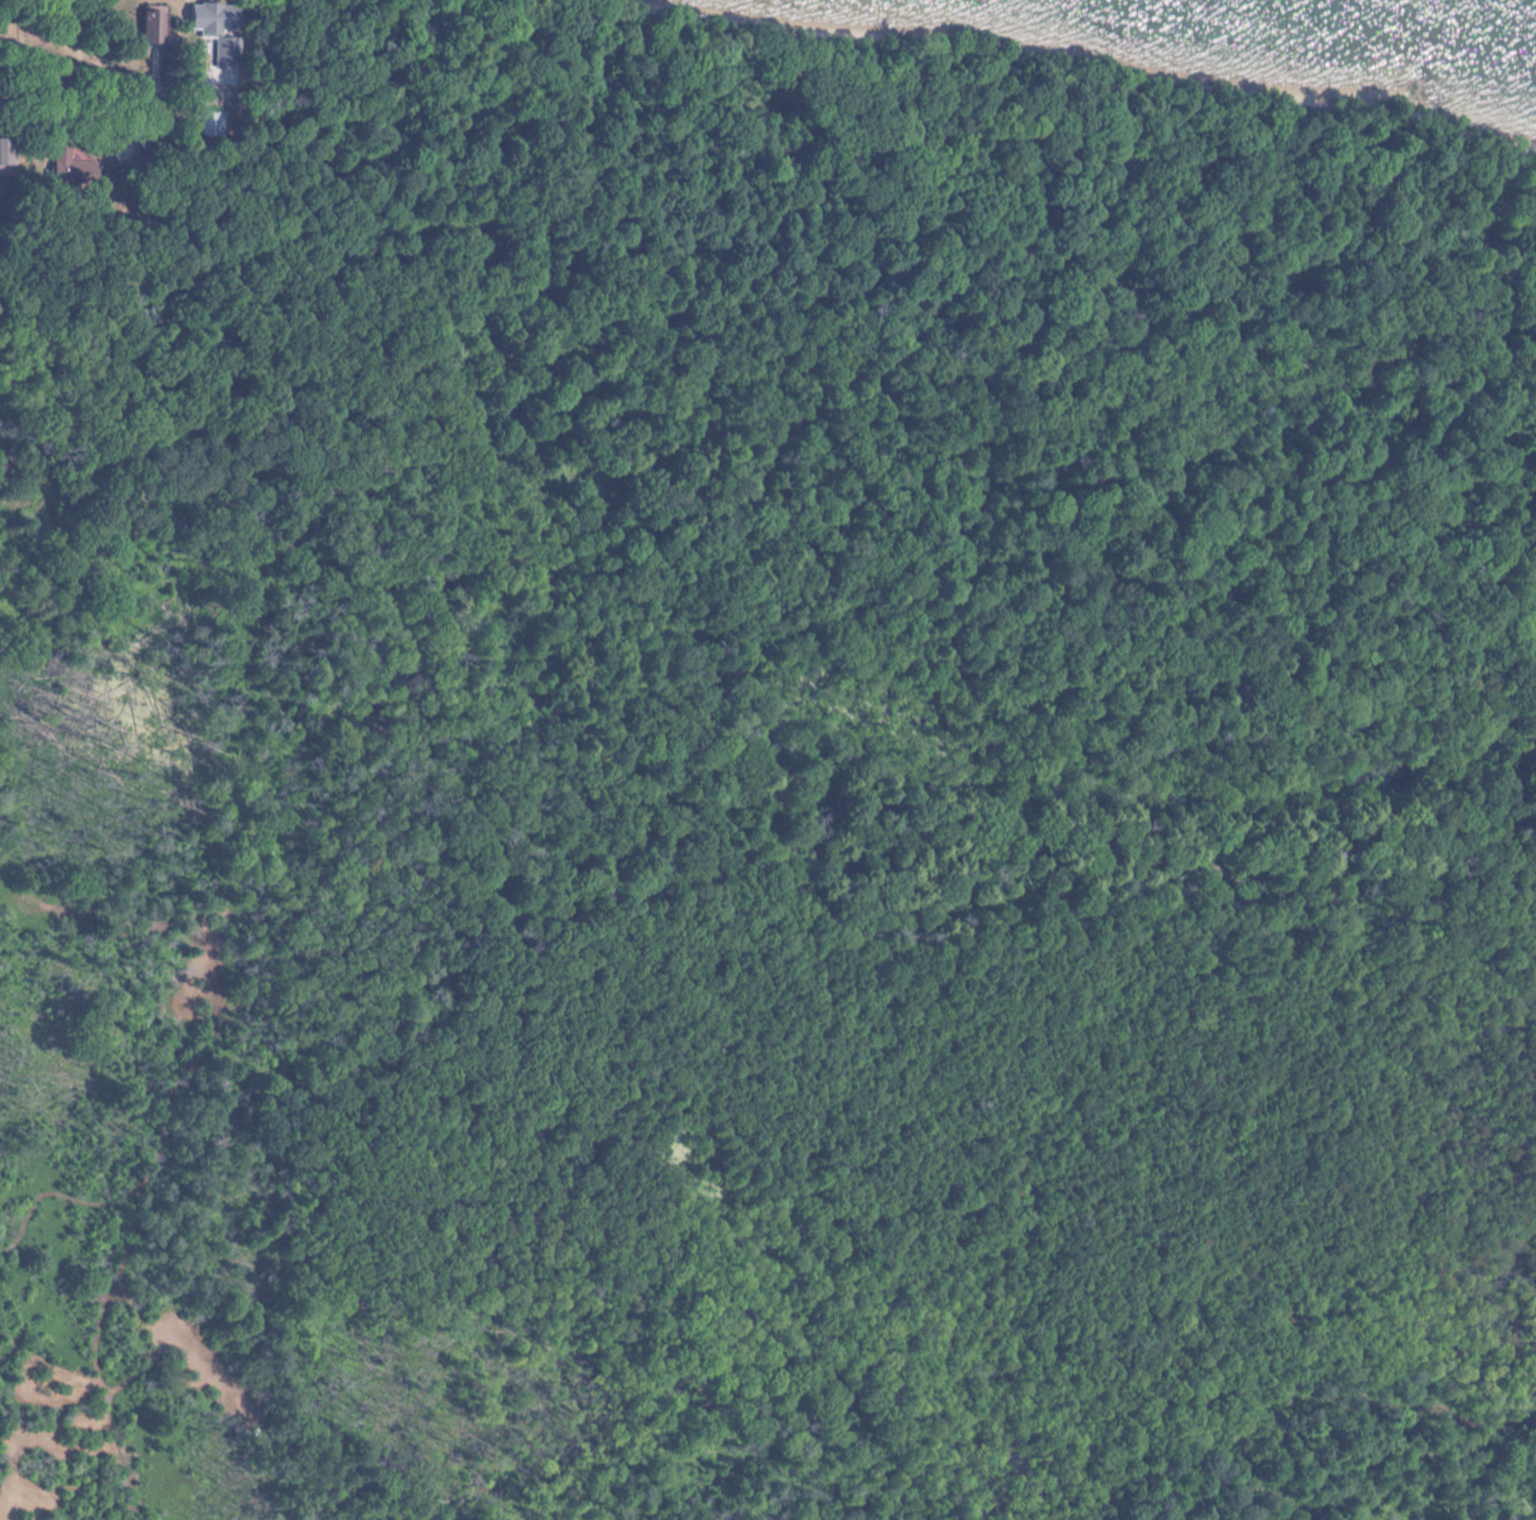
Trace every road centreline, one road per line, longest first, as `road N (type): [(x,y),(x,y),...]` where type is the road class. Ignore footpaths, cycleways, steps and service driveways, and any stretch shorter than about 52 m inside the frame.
road 1 (residential): [(0,36),(172,86)]

